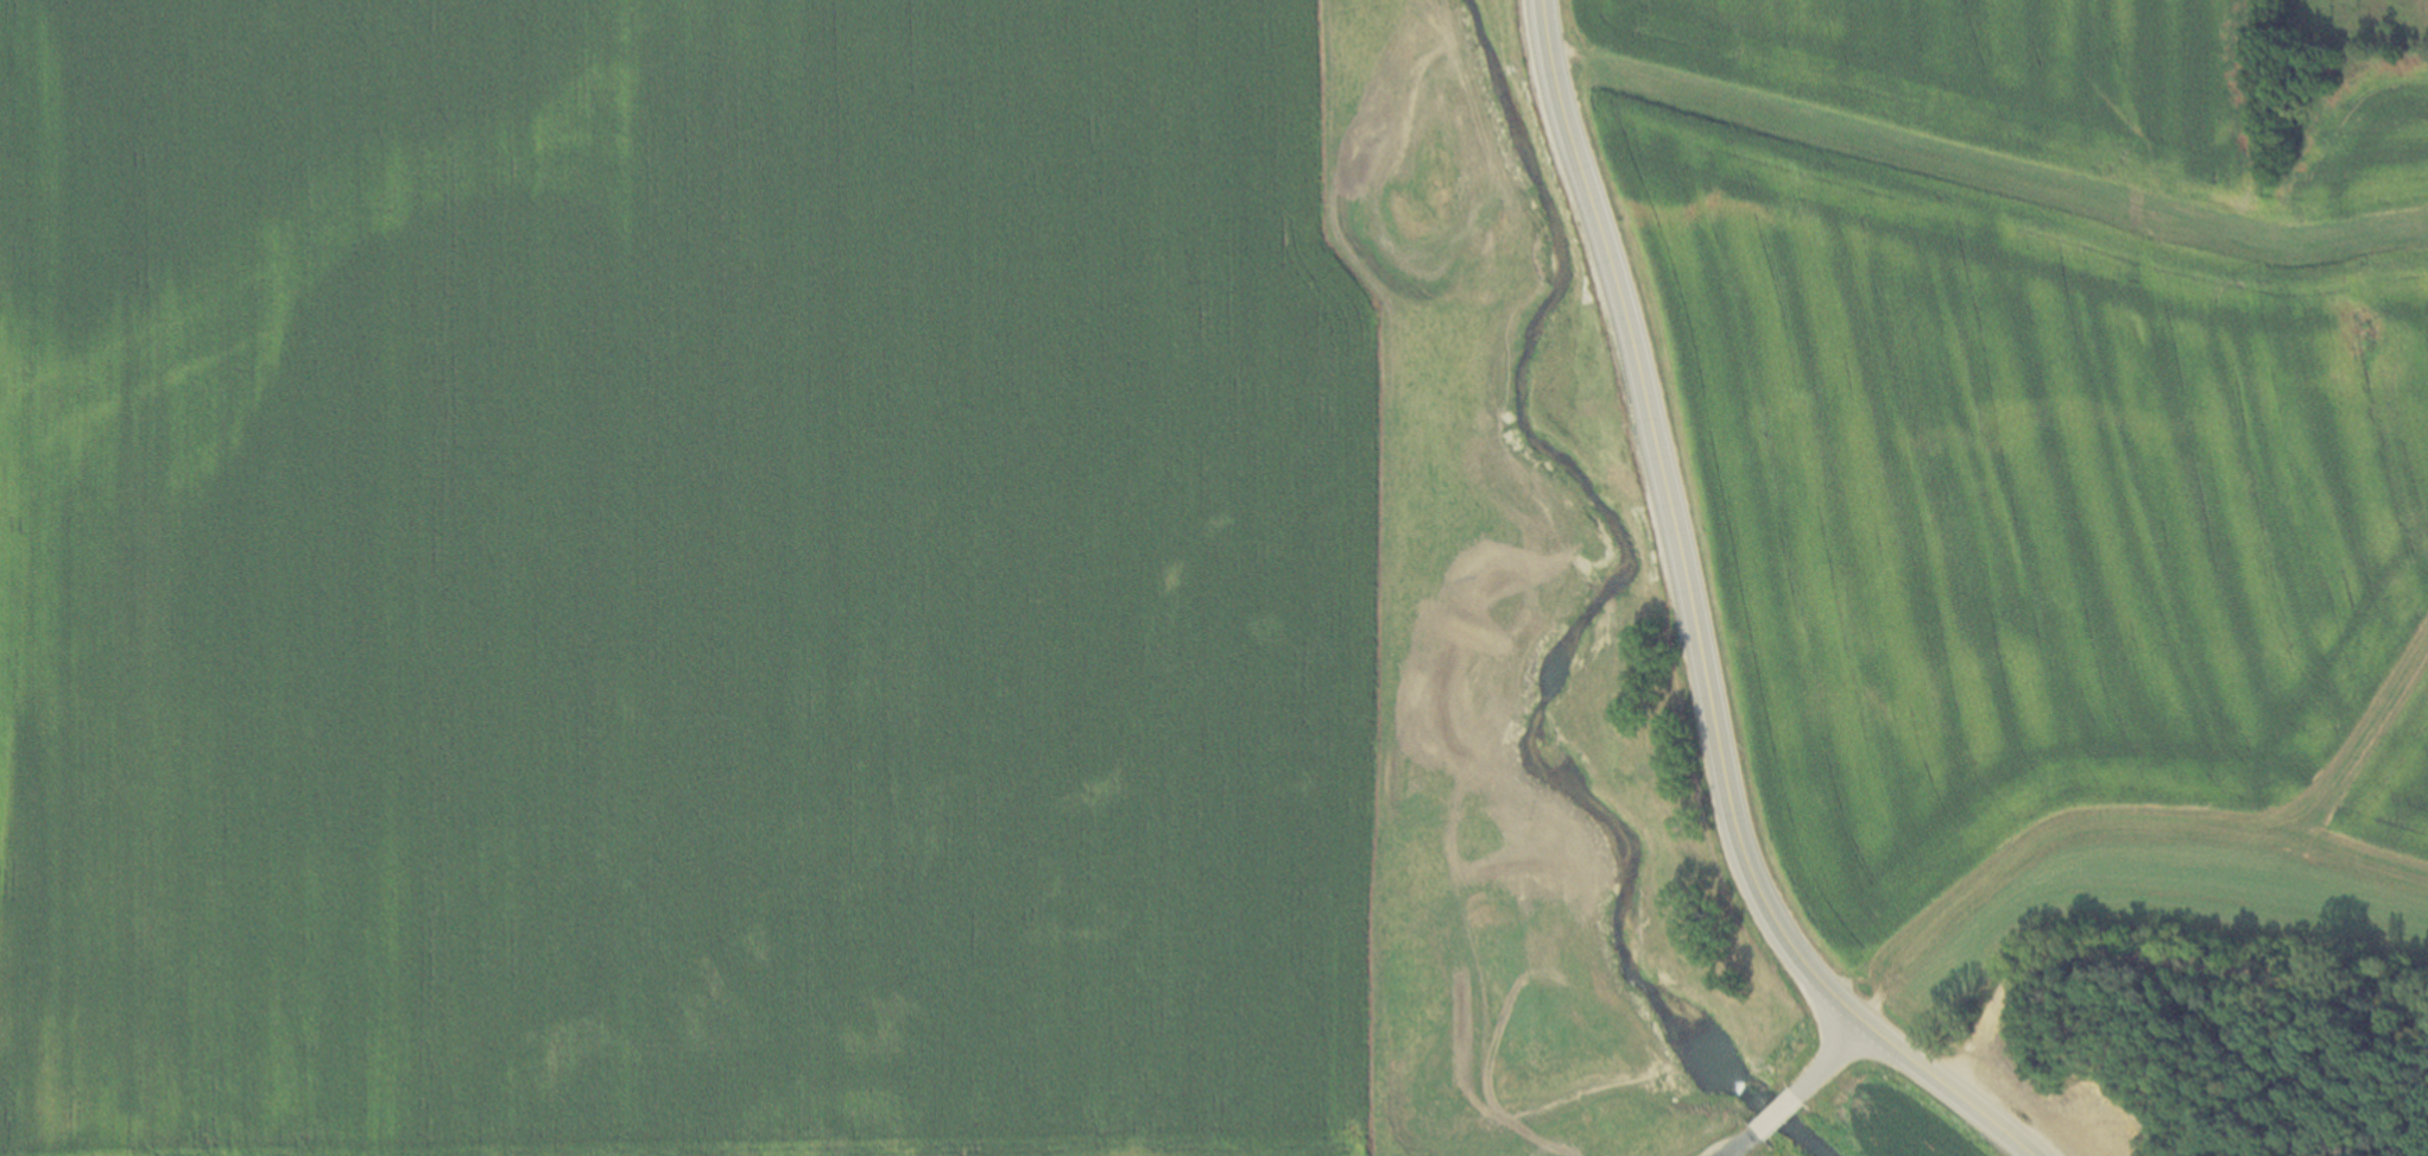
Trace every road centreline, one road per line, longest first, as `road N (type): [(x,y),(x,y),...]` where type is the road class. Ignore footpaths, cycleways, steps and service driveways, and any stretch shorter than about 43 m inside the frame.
road 1 (primary): [(1865,1035),(1806,961),(1751,868),(1659,434),(1601,206),(1563,97),(1545,0)]
road 2 (primary): [(2024,1155),(1929,1068),(1865,1035)]
road 3 (residential): [(1730,1155),(1796,1106),(1865,1035)]

